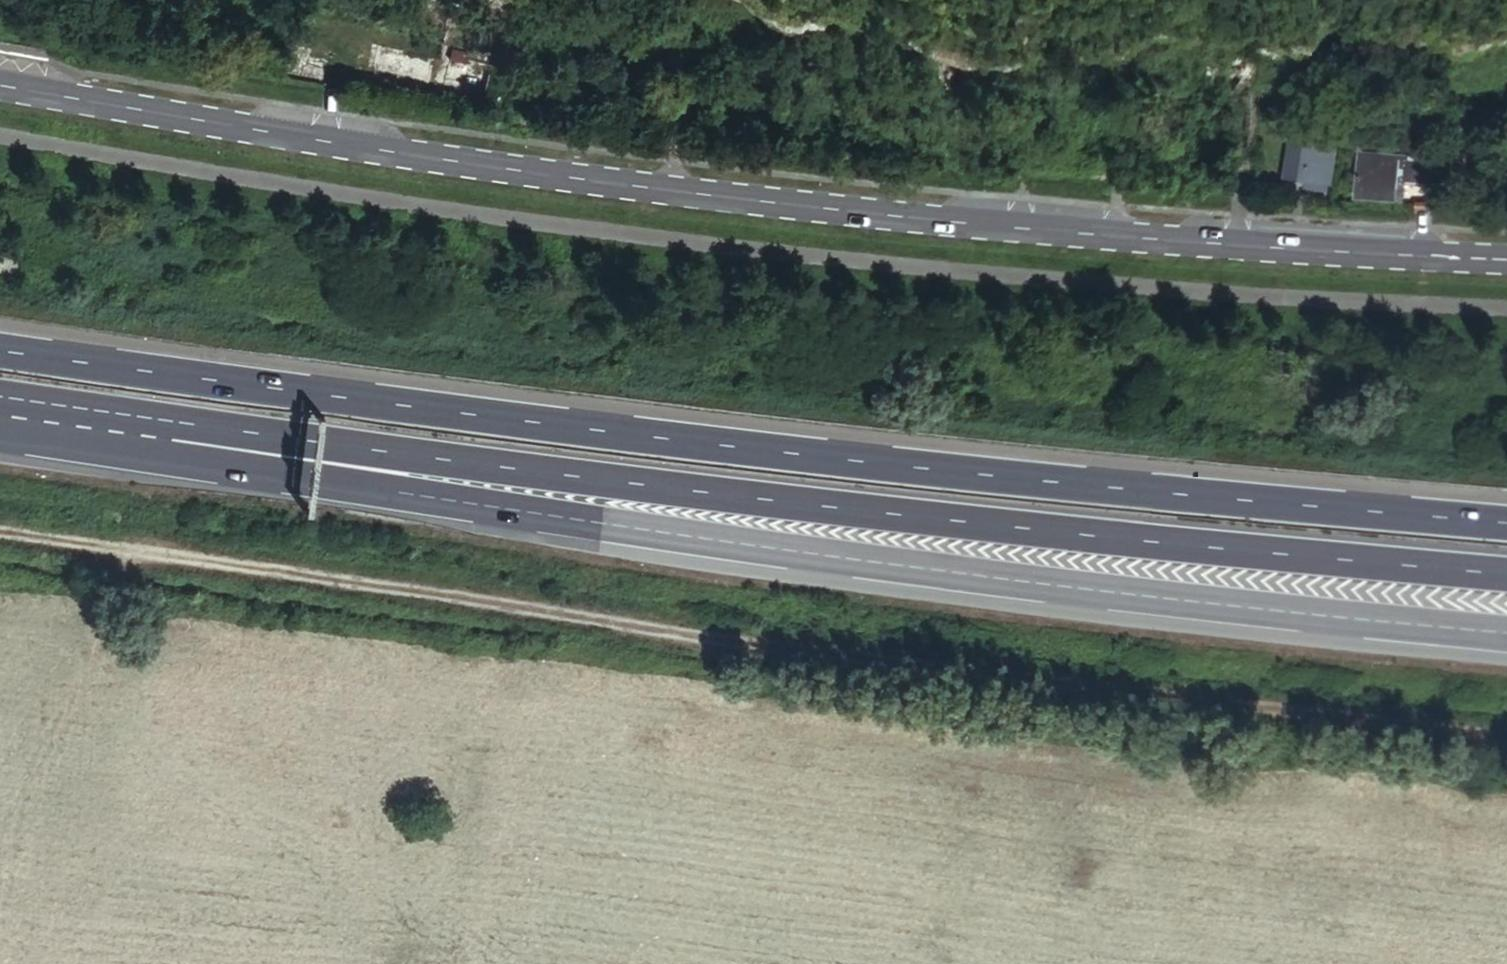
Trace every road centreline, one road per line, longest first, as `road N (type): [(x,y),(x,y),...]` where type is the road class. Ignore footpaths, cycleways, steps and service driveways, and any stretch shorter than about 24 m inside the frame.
road 1 (unclassified): [(1506,740),(694,642),(0,535)]
road 2 (motorway): [(0,430),(788,550),(1506,632)]
road 3 (motorway): [(0,396),(656,492),(1506,577)]
road 4 (secondary): [(0,89),(227,132),(927,220),(1506,261)]
road 5 (motorway): [(1506,525),(720,449),(0,352)]

